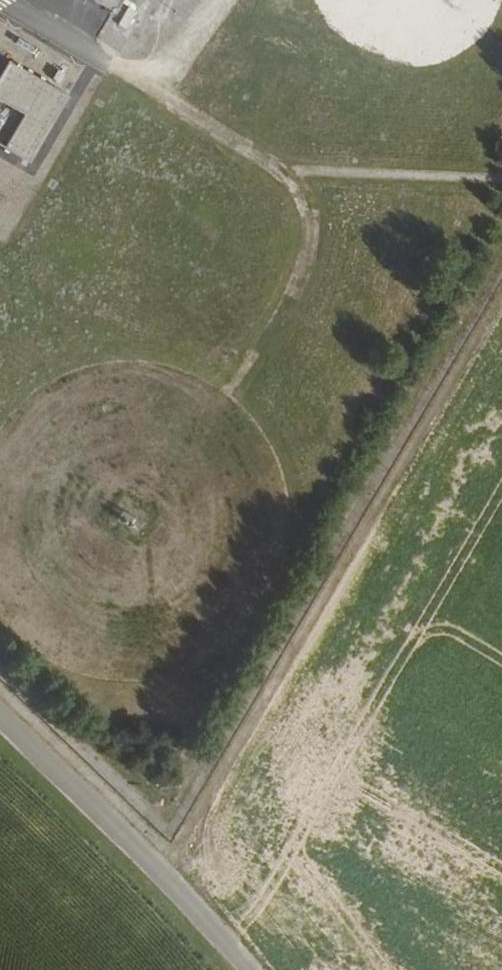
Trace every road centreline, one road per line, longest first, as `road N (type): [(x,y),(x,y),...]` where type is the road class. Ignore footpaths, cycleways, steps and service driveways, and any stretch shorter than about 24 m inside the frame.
road 1 (unclassified): [(0,716),(247,969)]

